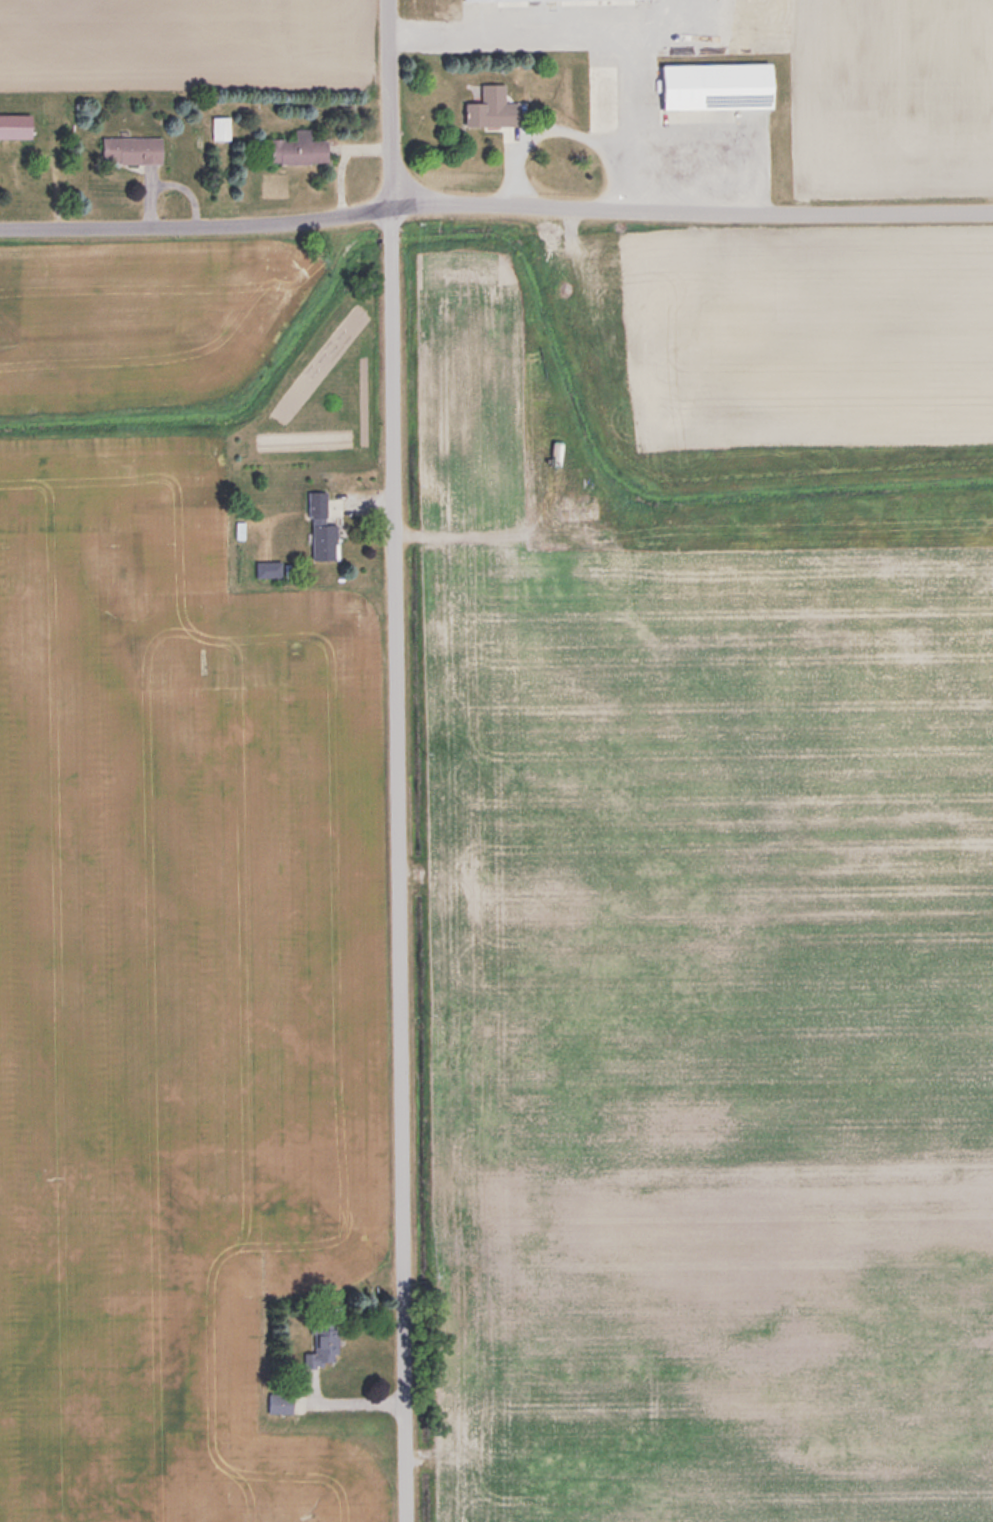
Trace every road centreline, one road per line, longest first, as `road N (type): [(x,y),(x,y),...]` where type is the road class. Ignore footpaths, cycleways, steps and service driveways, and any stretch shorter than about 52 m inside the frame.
road 1 (residential): [(410,1521),(389,0)]
road 2 (residential): [(0,232),(297,227),(433,204),(992,213)]

